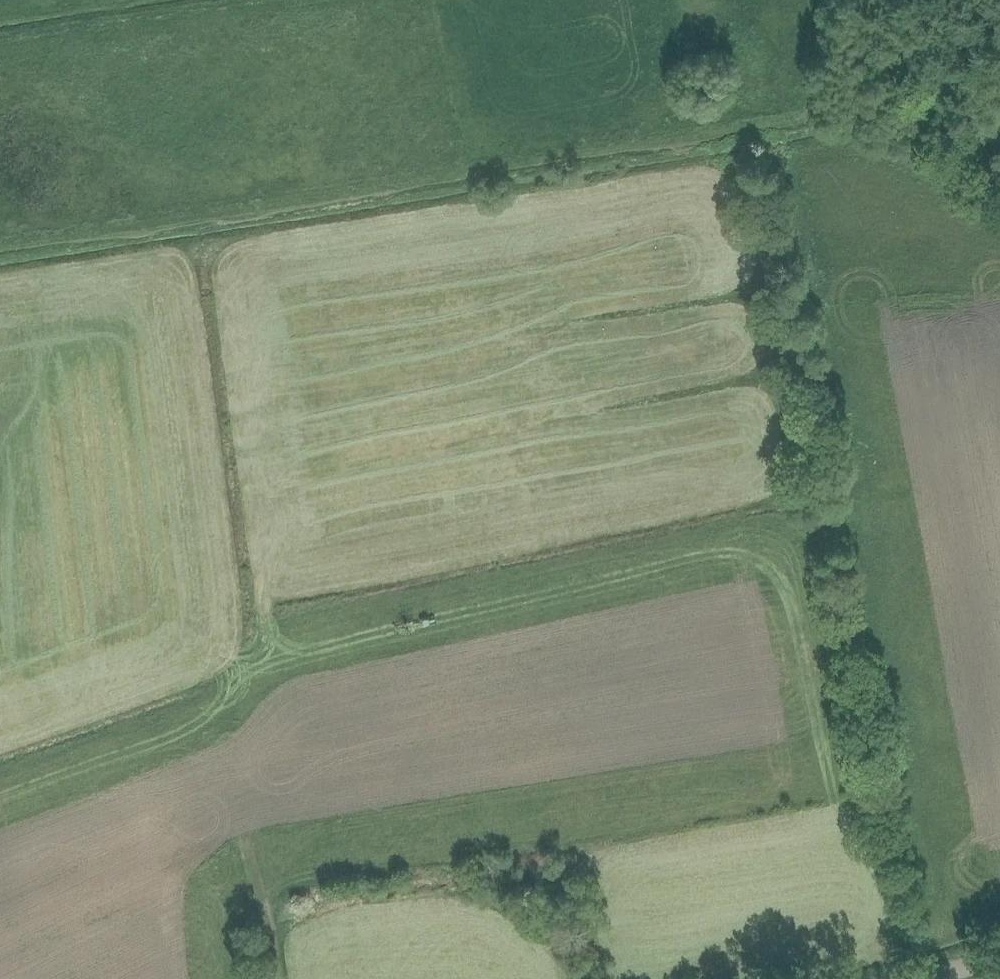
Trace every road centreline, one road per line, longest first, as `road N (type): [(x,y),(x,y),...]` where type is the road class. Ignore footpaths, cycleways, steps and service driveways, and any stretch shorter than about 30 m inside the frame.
road 1 (track): [(820,113),(0,247)]

